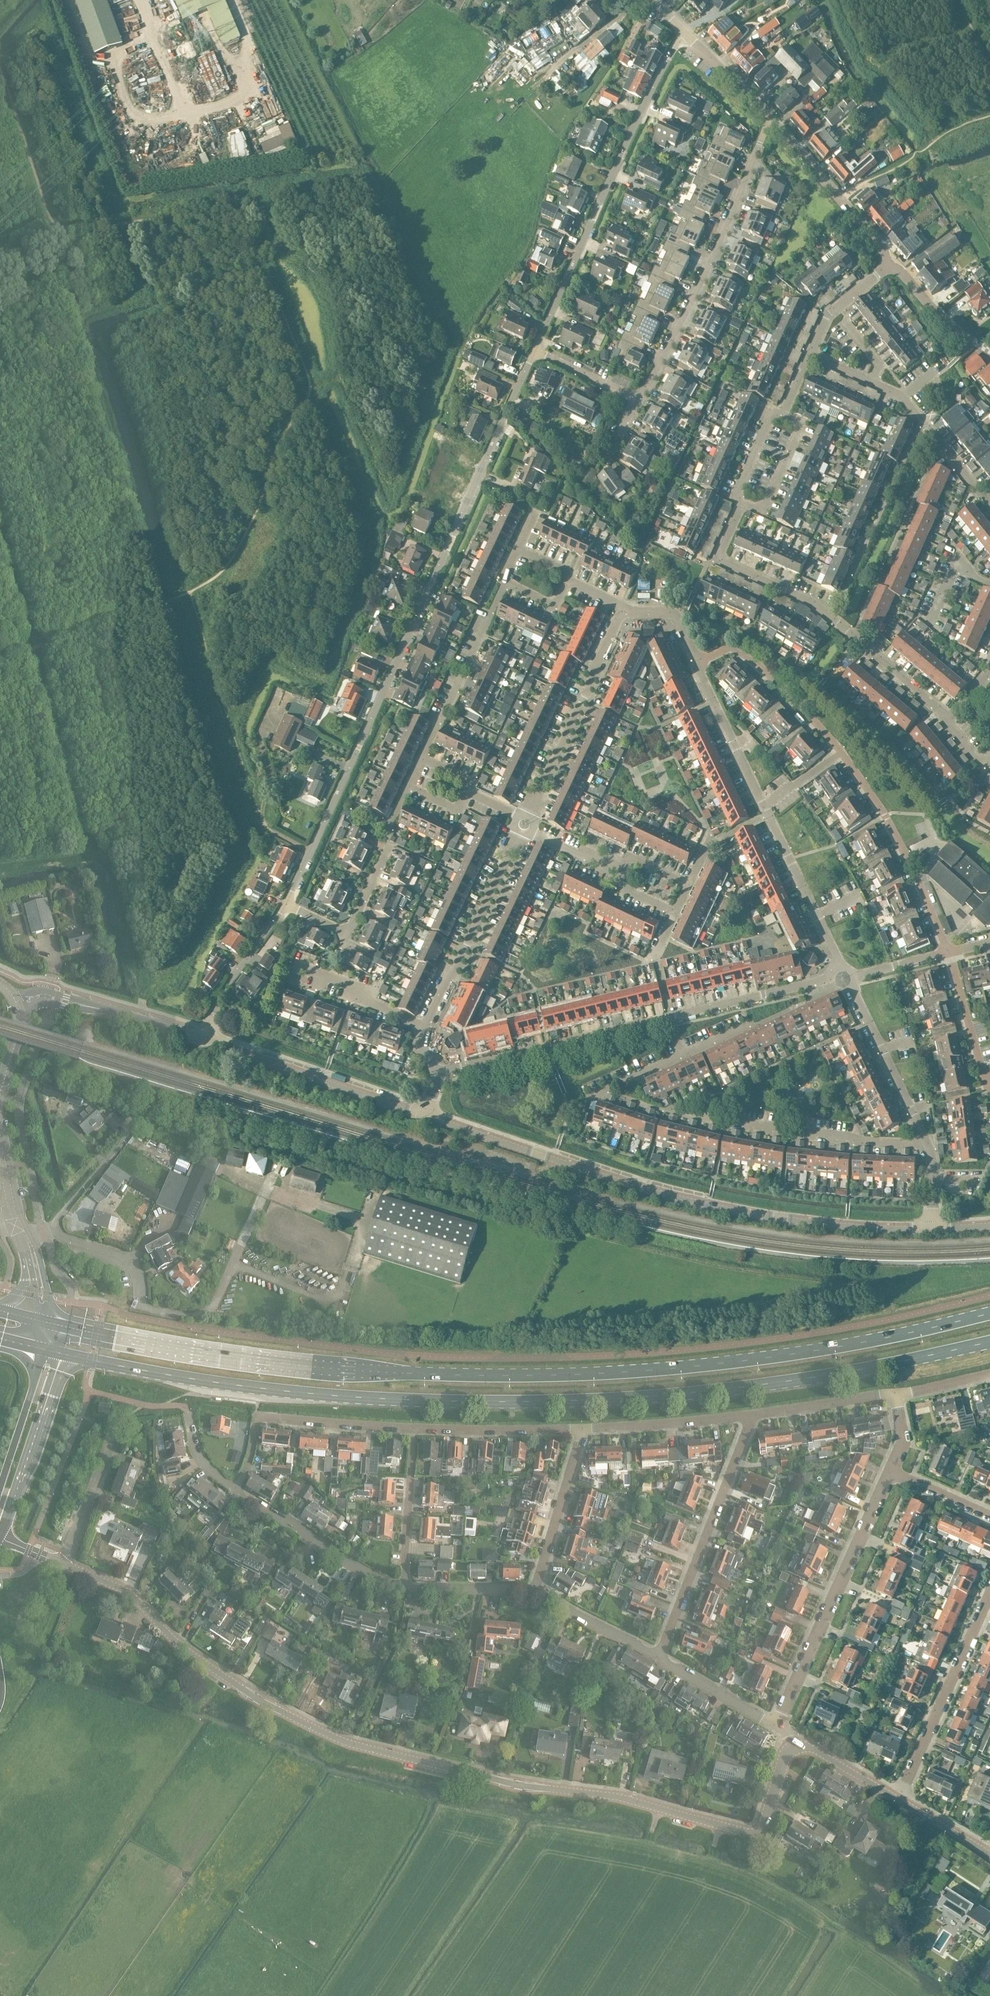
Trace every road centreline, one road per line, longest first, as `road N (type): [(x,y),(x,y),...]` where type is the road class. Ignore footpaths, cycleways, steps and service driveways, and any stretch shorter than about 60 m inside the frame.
road 1 (primary): [(989,1313),(818,1350),(548,1376),(380,1373),(54,1324)]
road 2 (primary): [(58,1352),(237,1385),(459,1400),(659,1396),(989,1344)]
road 3 (unclassified): [(762,1833),(349,1742),(250,1693),(183,1645),(125,1589),(63,1563)]
road 4 (unclassified): [(286,905),(535,350)]
road 5 (tertiary): [(933,1228),(816,1223),(708,1206),(425,1116)]
road 6 (unclassified): [(535,350),(681,30)]
road 7 (residential): [(637,398),(723,236),(769,118)]
road 8 (residential): [(777,1724),(891,1472)]
road 9 (residential): [(658,1657),(754,1414)]
road 10 (residential): [(686,1116),(854,1143),(928,1145)]
road 11 (residential): [(437,1074),(671,1019)]
road 12 (tertiary): [(425,1116),(200,1040)]
road 13 (residential): [(238,1489),(258,1415),(414,1429)]
road 14 (residential): [(948,953),(885,817),(842,754)]
road 15 (residential): [(528,814),(623,611)]
road 16 (residential): [(901,1799),(989,1594)]
road 17 (residential): [(832,619),(921,421)]
road 18 (residential): [(425,1026),(520,832)]
road 19 (track): [(139,1020),(147,997),(177,978),(249,846)]
road 20 (residential): [(405,1586),(364,1572),(238,1489)]
road 21 (residential): [(423,758),(504,582)]
road 22 (residential): [(832,619),(715,562),(741,508)]
road 23 (tertiary): [(0,1532),(58,1352)]
road 24 (residential): [(928,1145),(852,988),(858,975)]
road 25 (tertiary): [(887,265),(769,118)]
road 26 (residential): [(842,754),(756,664),(729,649),(699,661)]
road 27 (residential): [(840,963),(763,806)]
road 28 (residential): [(583,1429),(754,1414)]
road 29 (residential): [(414,1429),(583,1429)]
road 30 (residential): [(536,1589),(583,1429)]
road 31 (residential): [(286,905),(347,933),(390,845)]
road 32 (residential): [(671,1019),(829,978)]
road 33 (residential): [(200,1040),(286,905)]
road 34 (residential): [(763,806),(699,661)]
road 35 (residential): [(405,1586),(414,1429)]
road 36 (residential): [(947,721),(832,619)]
road 37 (residential): [(63,1563),(120,1421)]
road 38 (residential): [(741,508),(763,517),(803,424),(781,415)]
road 39 (tertiary): [(44,1348),(0,1490)]
road 40 (residential): [(425,1026),(292,966)]
road 41 (residential): [(754,1414),(896,1394)]
road 42 (unclassified): [(47,1232),(138,1124)]
road 43 (residential): [(658,1657),(536,1589)]
road 44 (residential): [(777,1724),(658,1657)]
road 45 (tertiary): [(989,351),(957,333),(887,265)]
road 46 (residential): [(139,1305),(139,1278),(123,1256),(47,1232)]
road 47 (residential): [(989,1079),(948,953)]
road 48 (residential): [(536,1589),(405,1586)]
road 49 (tertiary): [(769,118),(681,30)]
road 50 (residential): [(238,1489),(198,1457),(186,1407),(167,1405)]
road 51 (residential): [(809,354),(826,315),(887,265)]

